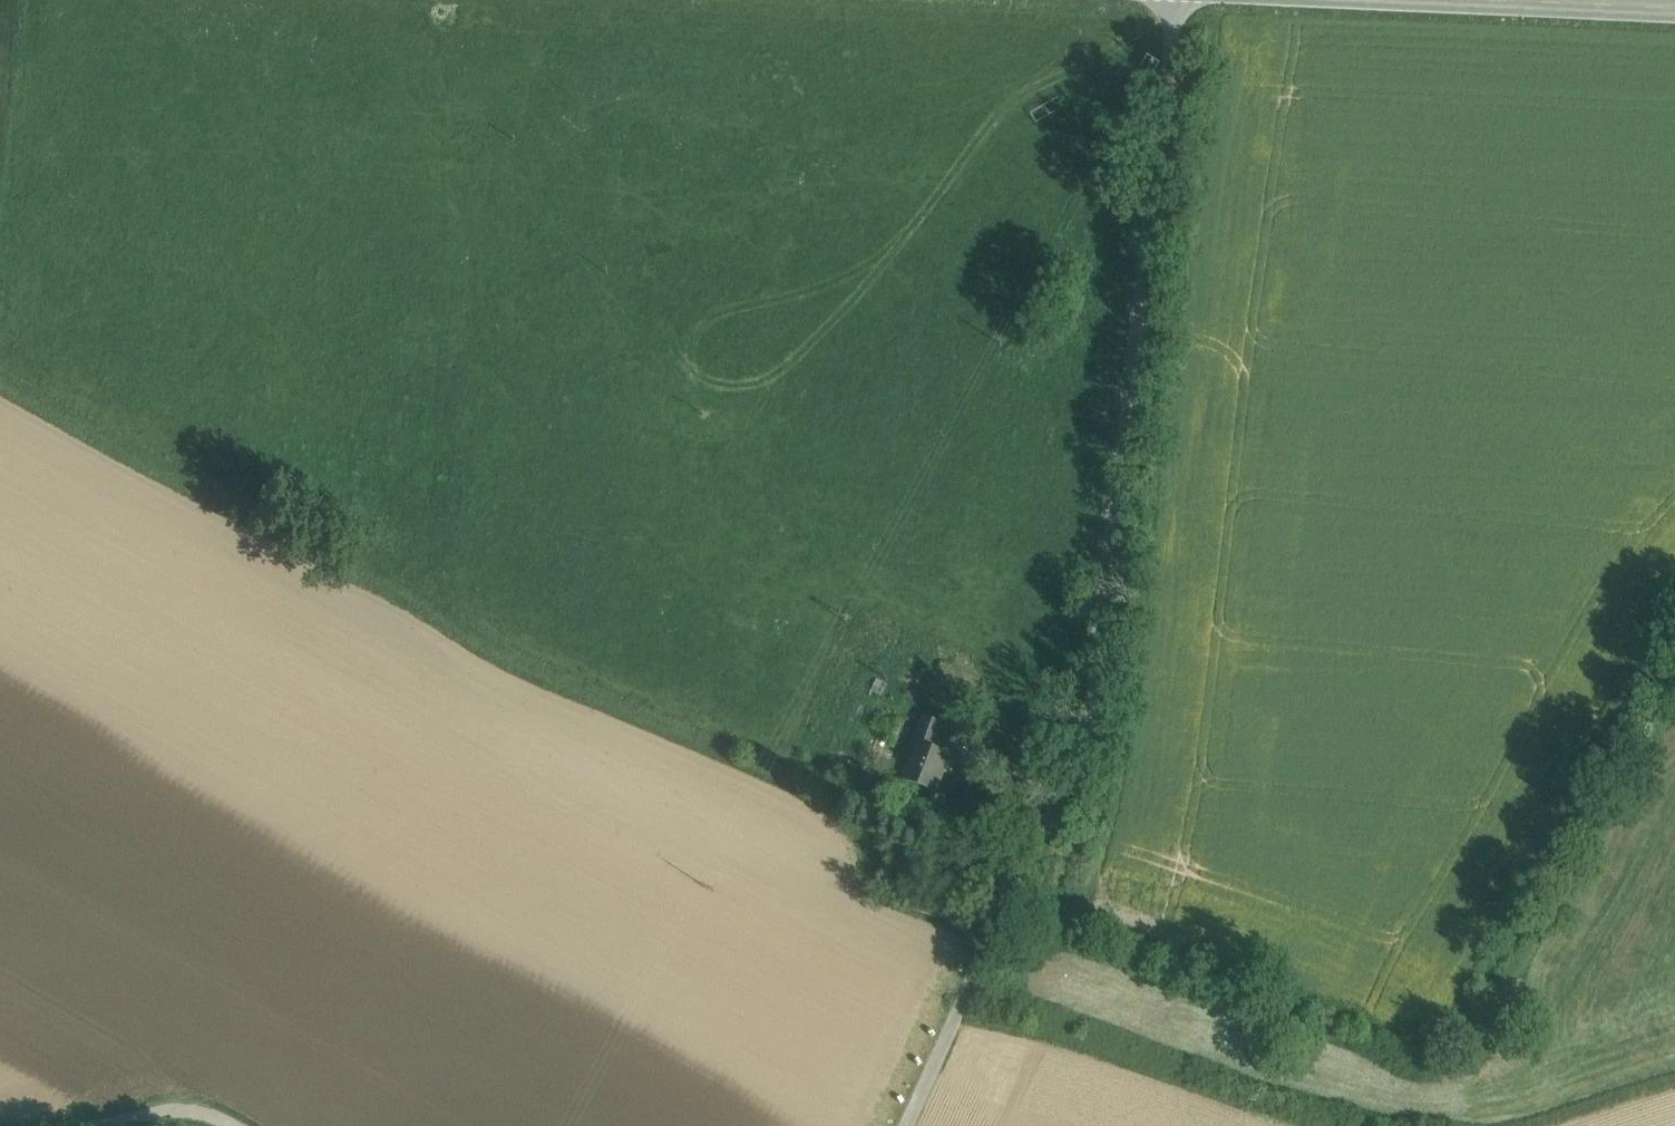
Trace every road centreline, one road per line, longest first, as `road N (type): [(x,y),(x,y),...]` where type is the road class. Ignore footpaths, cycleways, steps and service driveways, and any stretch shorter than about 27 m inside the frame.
road 1 (tertiary): [(1486,0),(1674,9)]

